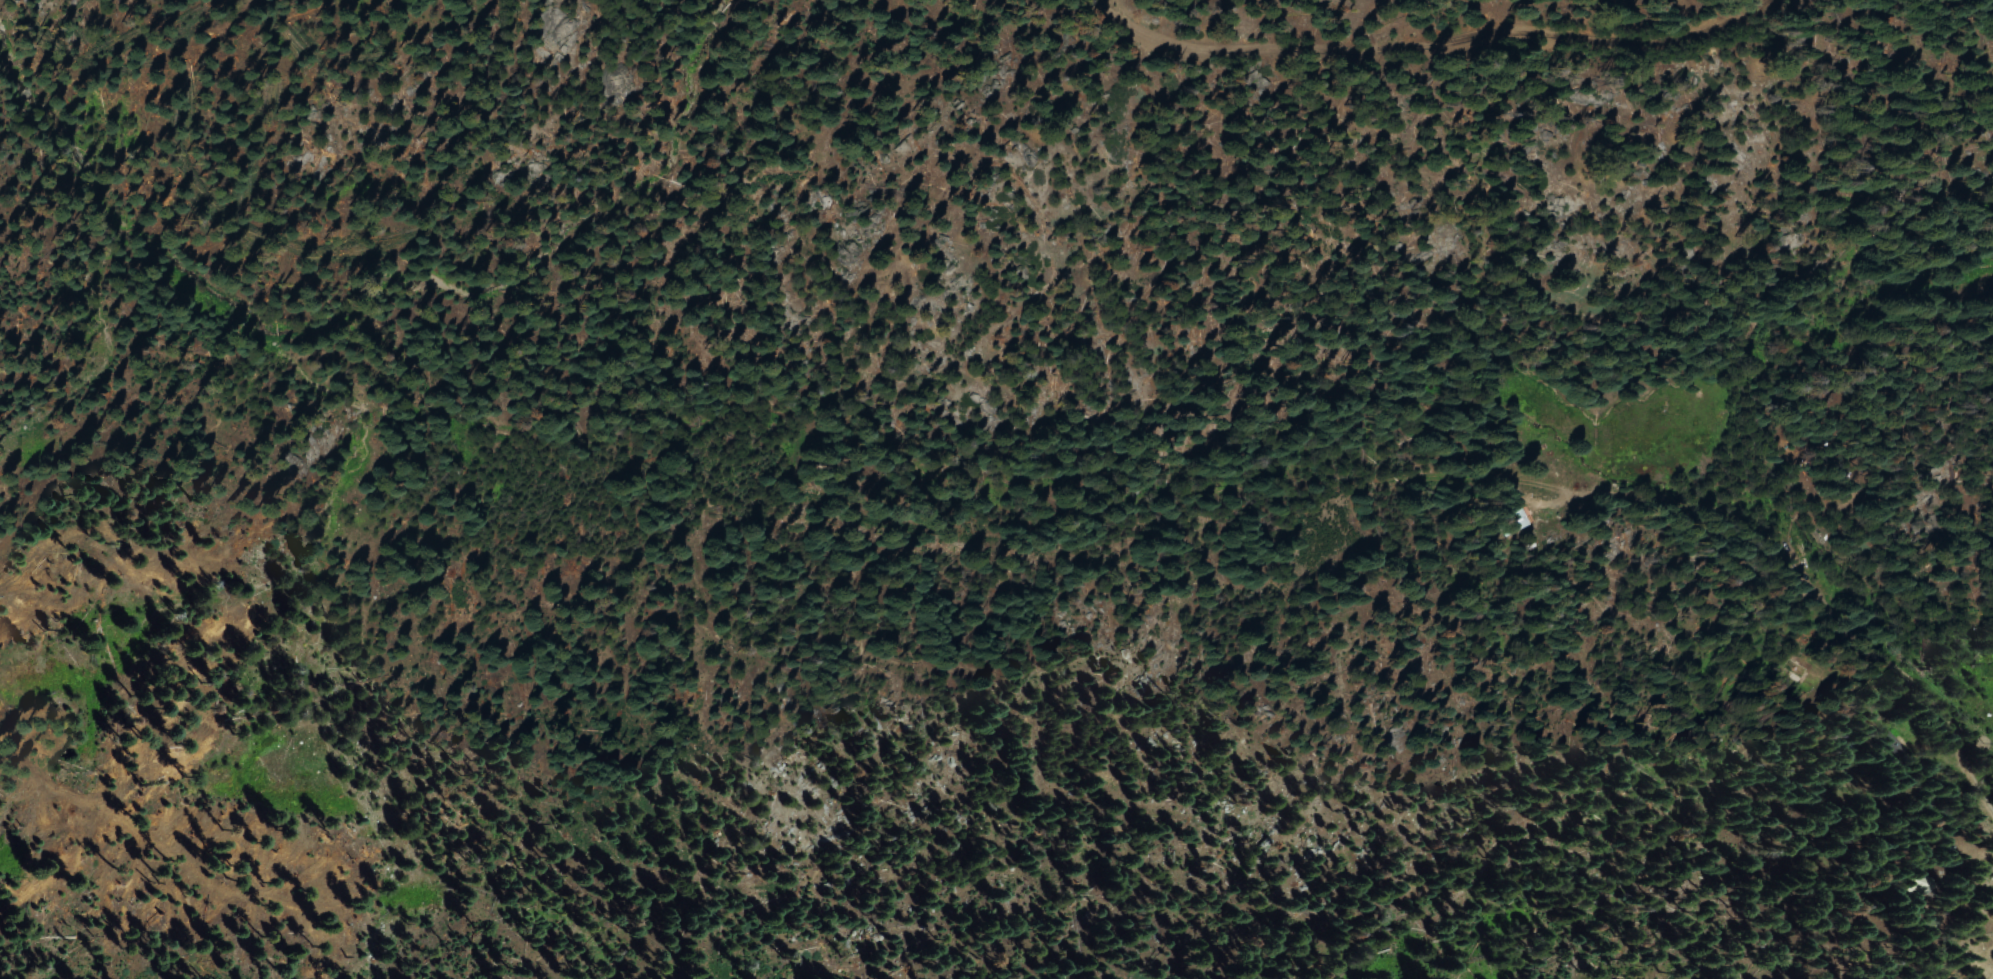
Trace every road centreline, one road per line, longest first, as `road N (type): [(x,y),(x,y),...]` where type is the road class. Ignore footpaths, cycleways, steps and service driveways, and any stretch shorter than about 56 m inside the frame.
road 1 (track): [(1771,0),(1706,35),(1647,43),(1509,31),(1442,49),(1195,53),(1142,36),(1091,0)]
road 2 (track): [(1992,810),(1963,761),(1935,683),(1810,557),(1768,501),(1726,483),(1620,488),(1527,510)]

